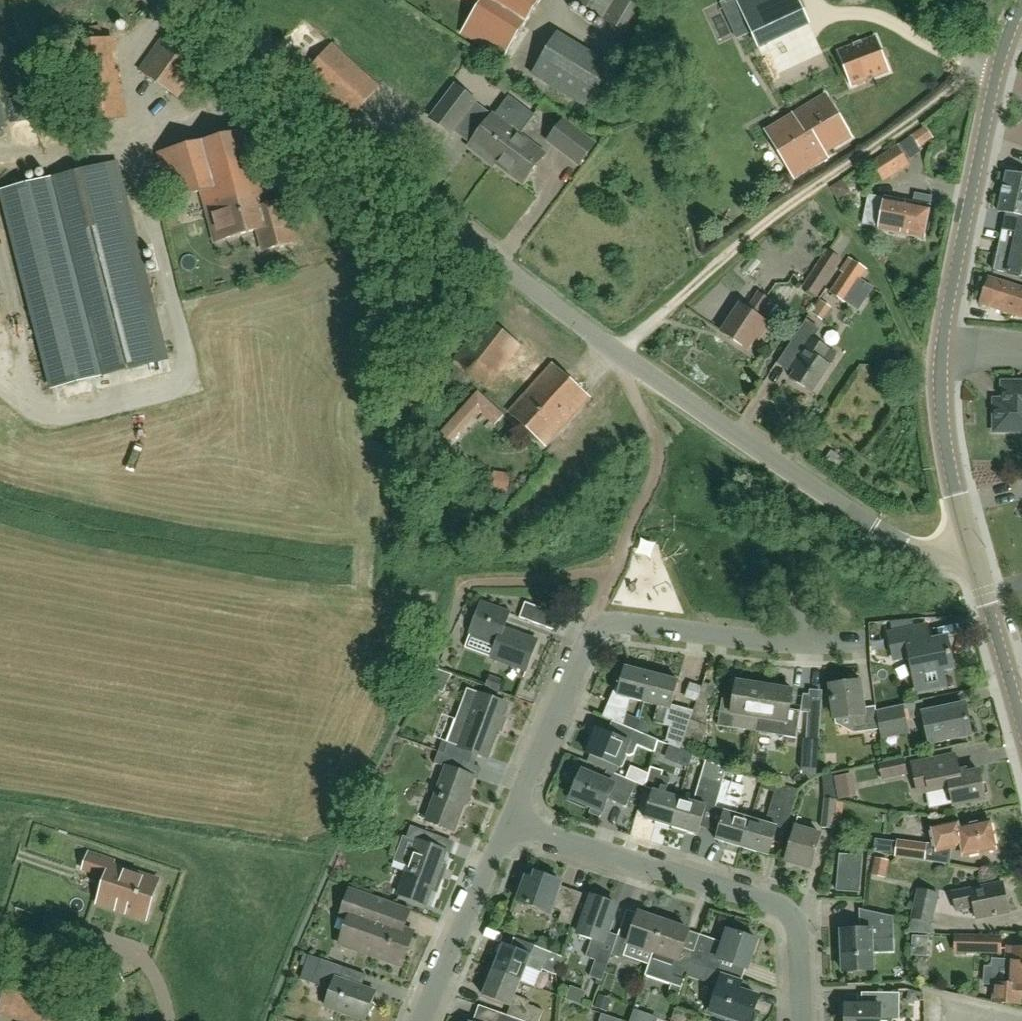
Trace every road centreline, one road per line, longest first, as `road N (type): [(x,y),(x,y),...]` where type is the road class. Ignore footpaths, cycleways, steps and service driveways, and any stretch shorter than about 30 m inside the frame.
road 1 (unclassified): [(968,547),(935,552),(905,545),(620,354),(408,193),(211,0)]
road 2 (tertiary): [(968,547),(945,449),(946,302),(1003,55),(1021,11)]
road 3 (track): [(1003,55),(735,247),(620,354)]
road 4 (residential): [(510,825),(600,627),(800,643)]
road 5 (residential): [(801,1020),(799,937),(782,907),(510,825)]
road 6 (residential): [(421,1020),(510,825)]
road 7 (tertiary): [(1021,726),(968,547)]

